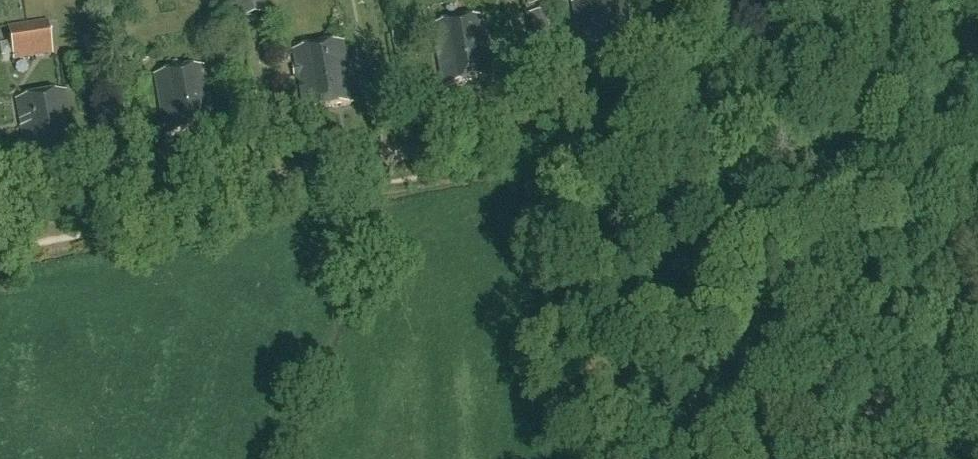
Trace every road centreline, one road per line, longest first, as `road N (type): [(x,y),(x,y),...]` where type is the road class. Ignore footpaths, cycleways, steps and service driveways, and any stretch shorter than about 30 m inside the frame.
road 1 (residential): [(0,246),(502,151),(721,135)]
road 2 (track): [(977,158),(731,215),(720,172),(717,0)]

